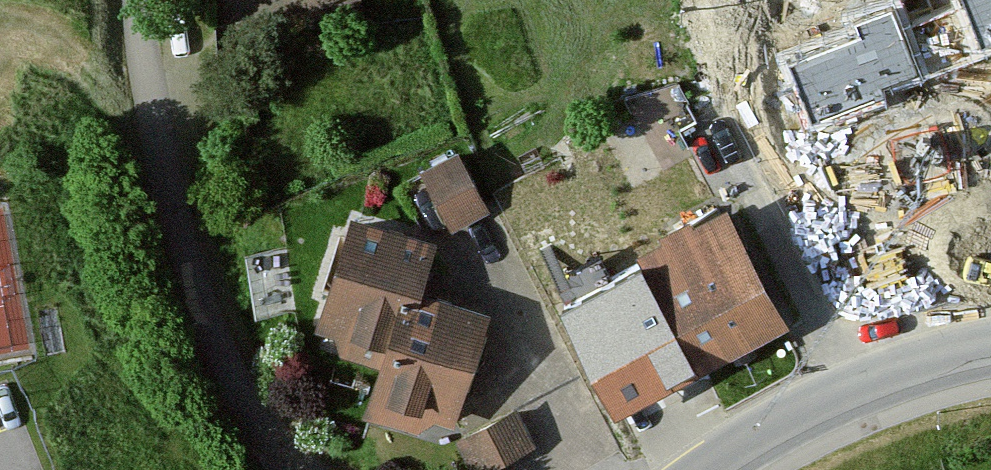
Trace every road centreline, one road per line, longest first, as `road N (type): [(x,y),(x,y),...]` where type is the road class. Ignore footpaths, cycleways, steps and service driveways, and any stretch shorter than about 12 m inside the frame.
road 1 (residential): [(297,469),(228,399),(146,138),(133,0)]
road 2 (tertiary): [(990,348),(838,394),(707,469)]

